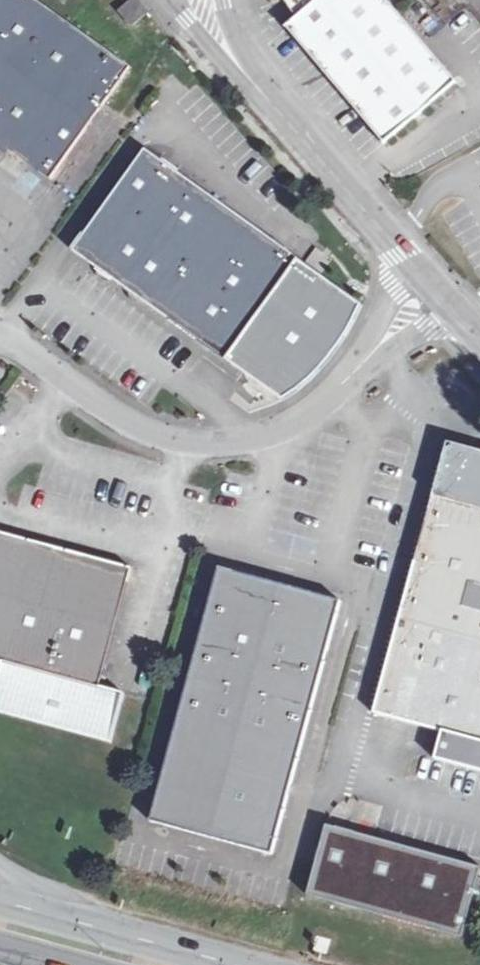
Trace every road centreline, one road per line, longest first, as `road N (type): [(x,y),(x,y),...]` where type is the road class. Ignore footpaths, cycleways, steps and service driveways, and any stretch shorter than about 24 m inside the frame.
road 1 (unclassified): [(0,335),(144,434),(185,446),(223,444),(279,432),(314,410),(439,294)]
road 2 (unclassified): [(236,69),(439,294)]
road 3 (secondary): [(229,964),(0,899)]

